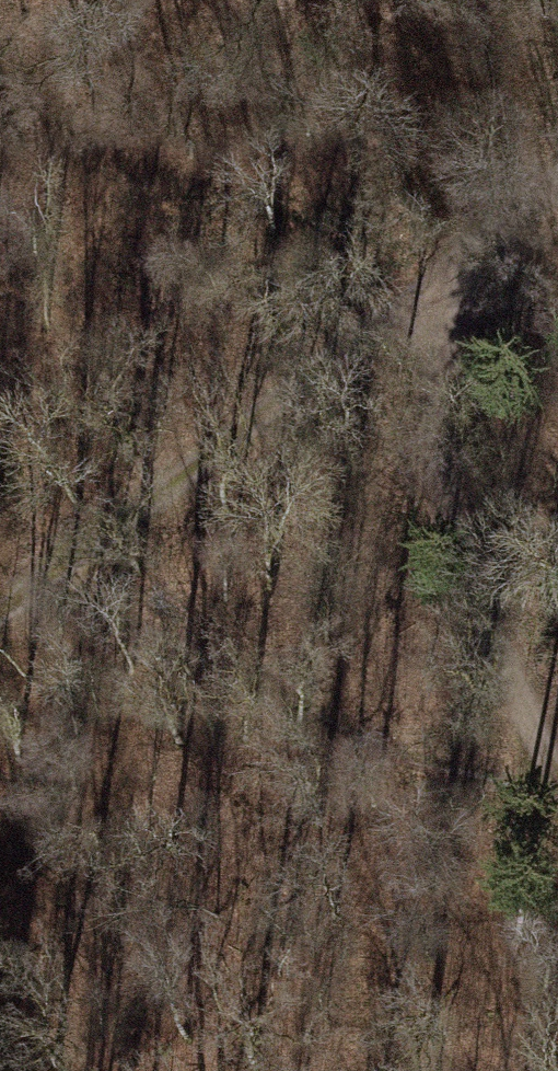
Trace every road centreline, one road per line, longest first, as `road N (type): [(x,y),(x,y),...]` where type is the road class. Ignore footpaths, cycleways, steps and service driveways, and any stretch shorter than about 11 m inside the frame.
road 1 (track): [(557,793),(454,522),(443,265),(557,180)]
road 2 (track): [(0,618),(443,265)]
road 3 (track): [(557,796),(51,584)]

